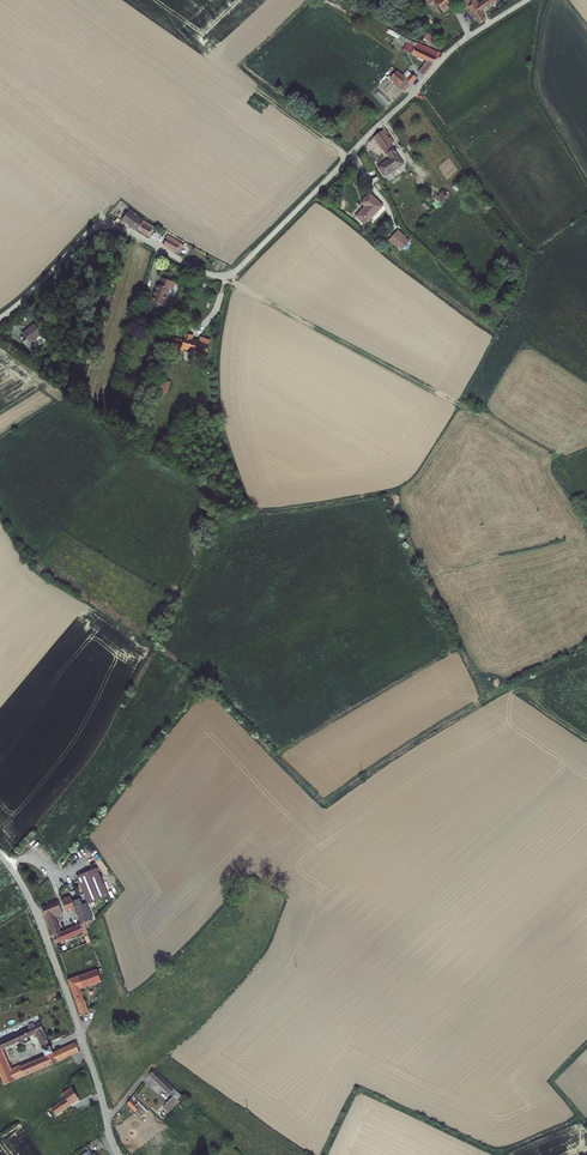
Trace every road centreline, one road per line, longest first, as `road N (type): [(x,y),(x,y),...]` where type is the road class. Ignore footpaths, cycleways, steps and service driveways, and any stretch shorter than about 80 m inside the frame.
road 1 (unclassified): [(527,0),(450,51),(234,271),(206,273),(122,227),(103,226),(0,319)]
road 2 (unclassified): [(119,1154),(37,915),(0,855)]

